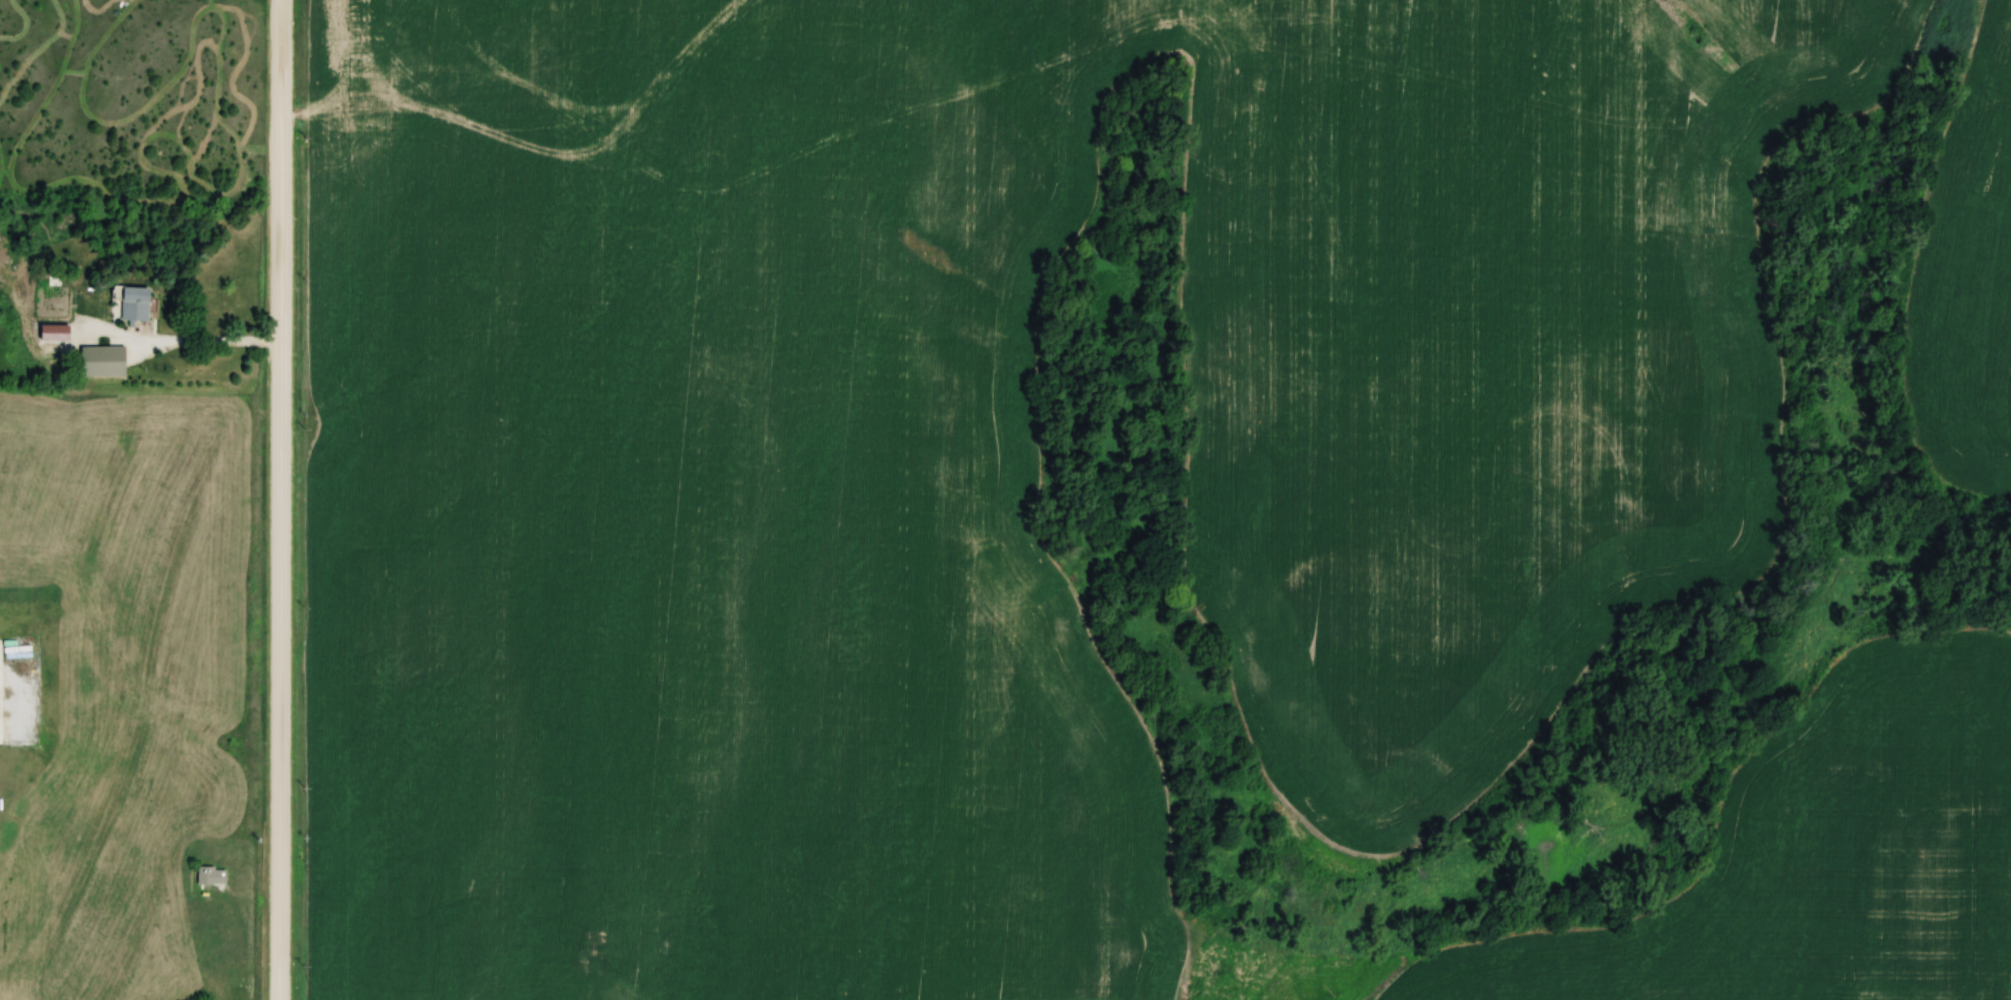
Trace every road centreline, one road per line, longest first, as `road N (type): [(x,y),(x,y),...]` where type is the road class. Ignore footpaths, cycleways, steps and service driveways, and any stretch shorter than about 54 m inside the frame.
road 1 (residential): [(276,999),(282,512)]
road 2 (residential): [(282,389),(283,0)]
road 3 (residential): [(282,512),(282,389)]

